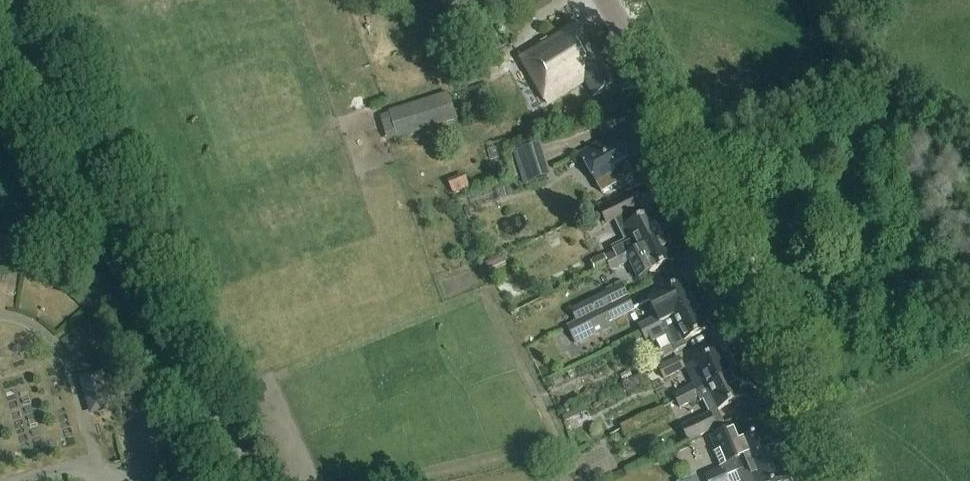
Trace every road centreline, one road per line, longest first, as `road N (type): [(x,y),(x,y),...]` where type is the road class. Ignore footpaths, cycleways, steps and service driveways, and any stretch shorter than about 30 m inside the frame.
road 1 (unclassified): [(851,480),(759,274),(607,0)]
road 2 (track): [(172,354),(0,18)]
road 3 (residential): [(249,480),(172,354)]
road 4 (residential): [(160,480),(145,450),(143,419),(172,354)]

